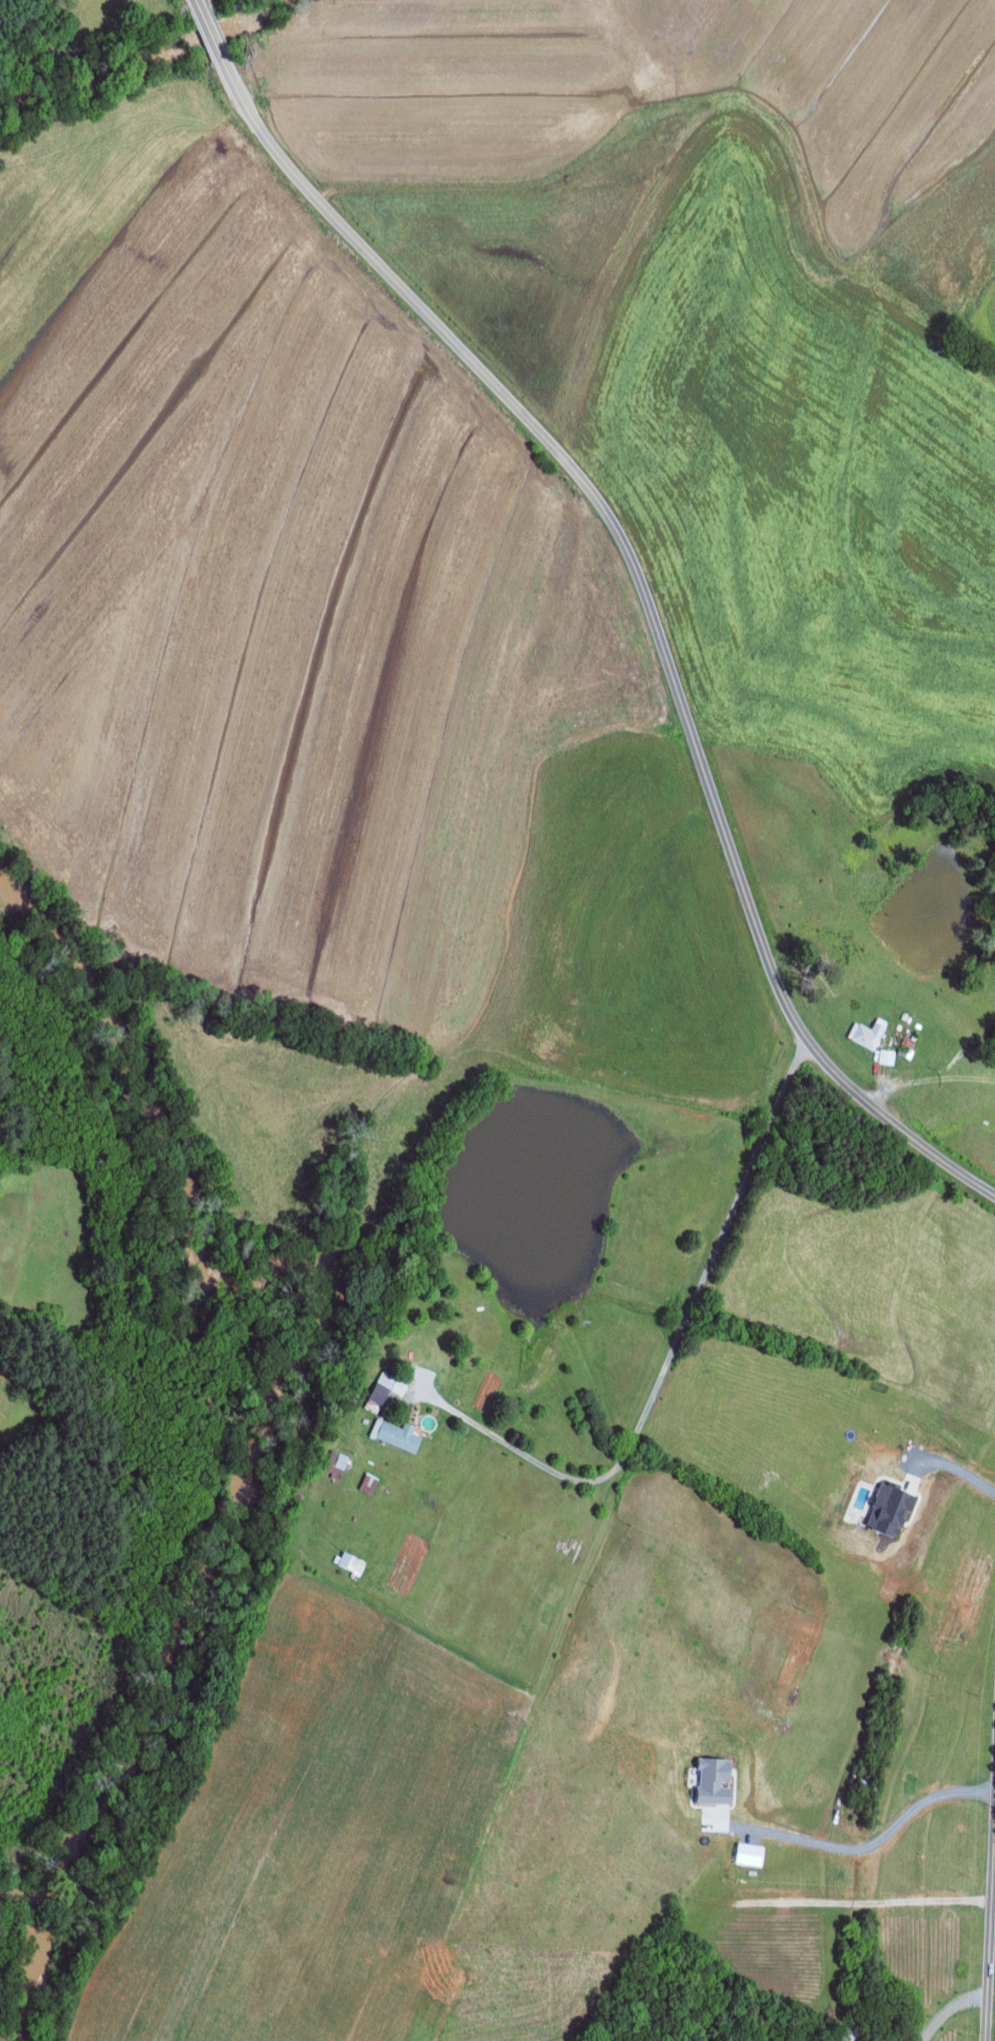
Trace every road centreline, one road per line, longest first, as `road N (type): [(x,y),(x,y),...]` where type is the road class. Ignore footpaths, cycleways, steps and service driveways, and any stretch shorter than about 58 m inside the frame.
road 1 (residential): [(994,1202),(907,1142),(800,1040),(764,962),(624,541),(558,451),(297,179),(218,52)]
road 2 (residential): [(984,2040),(994,1769)]

